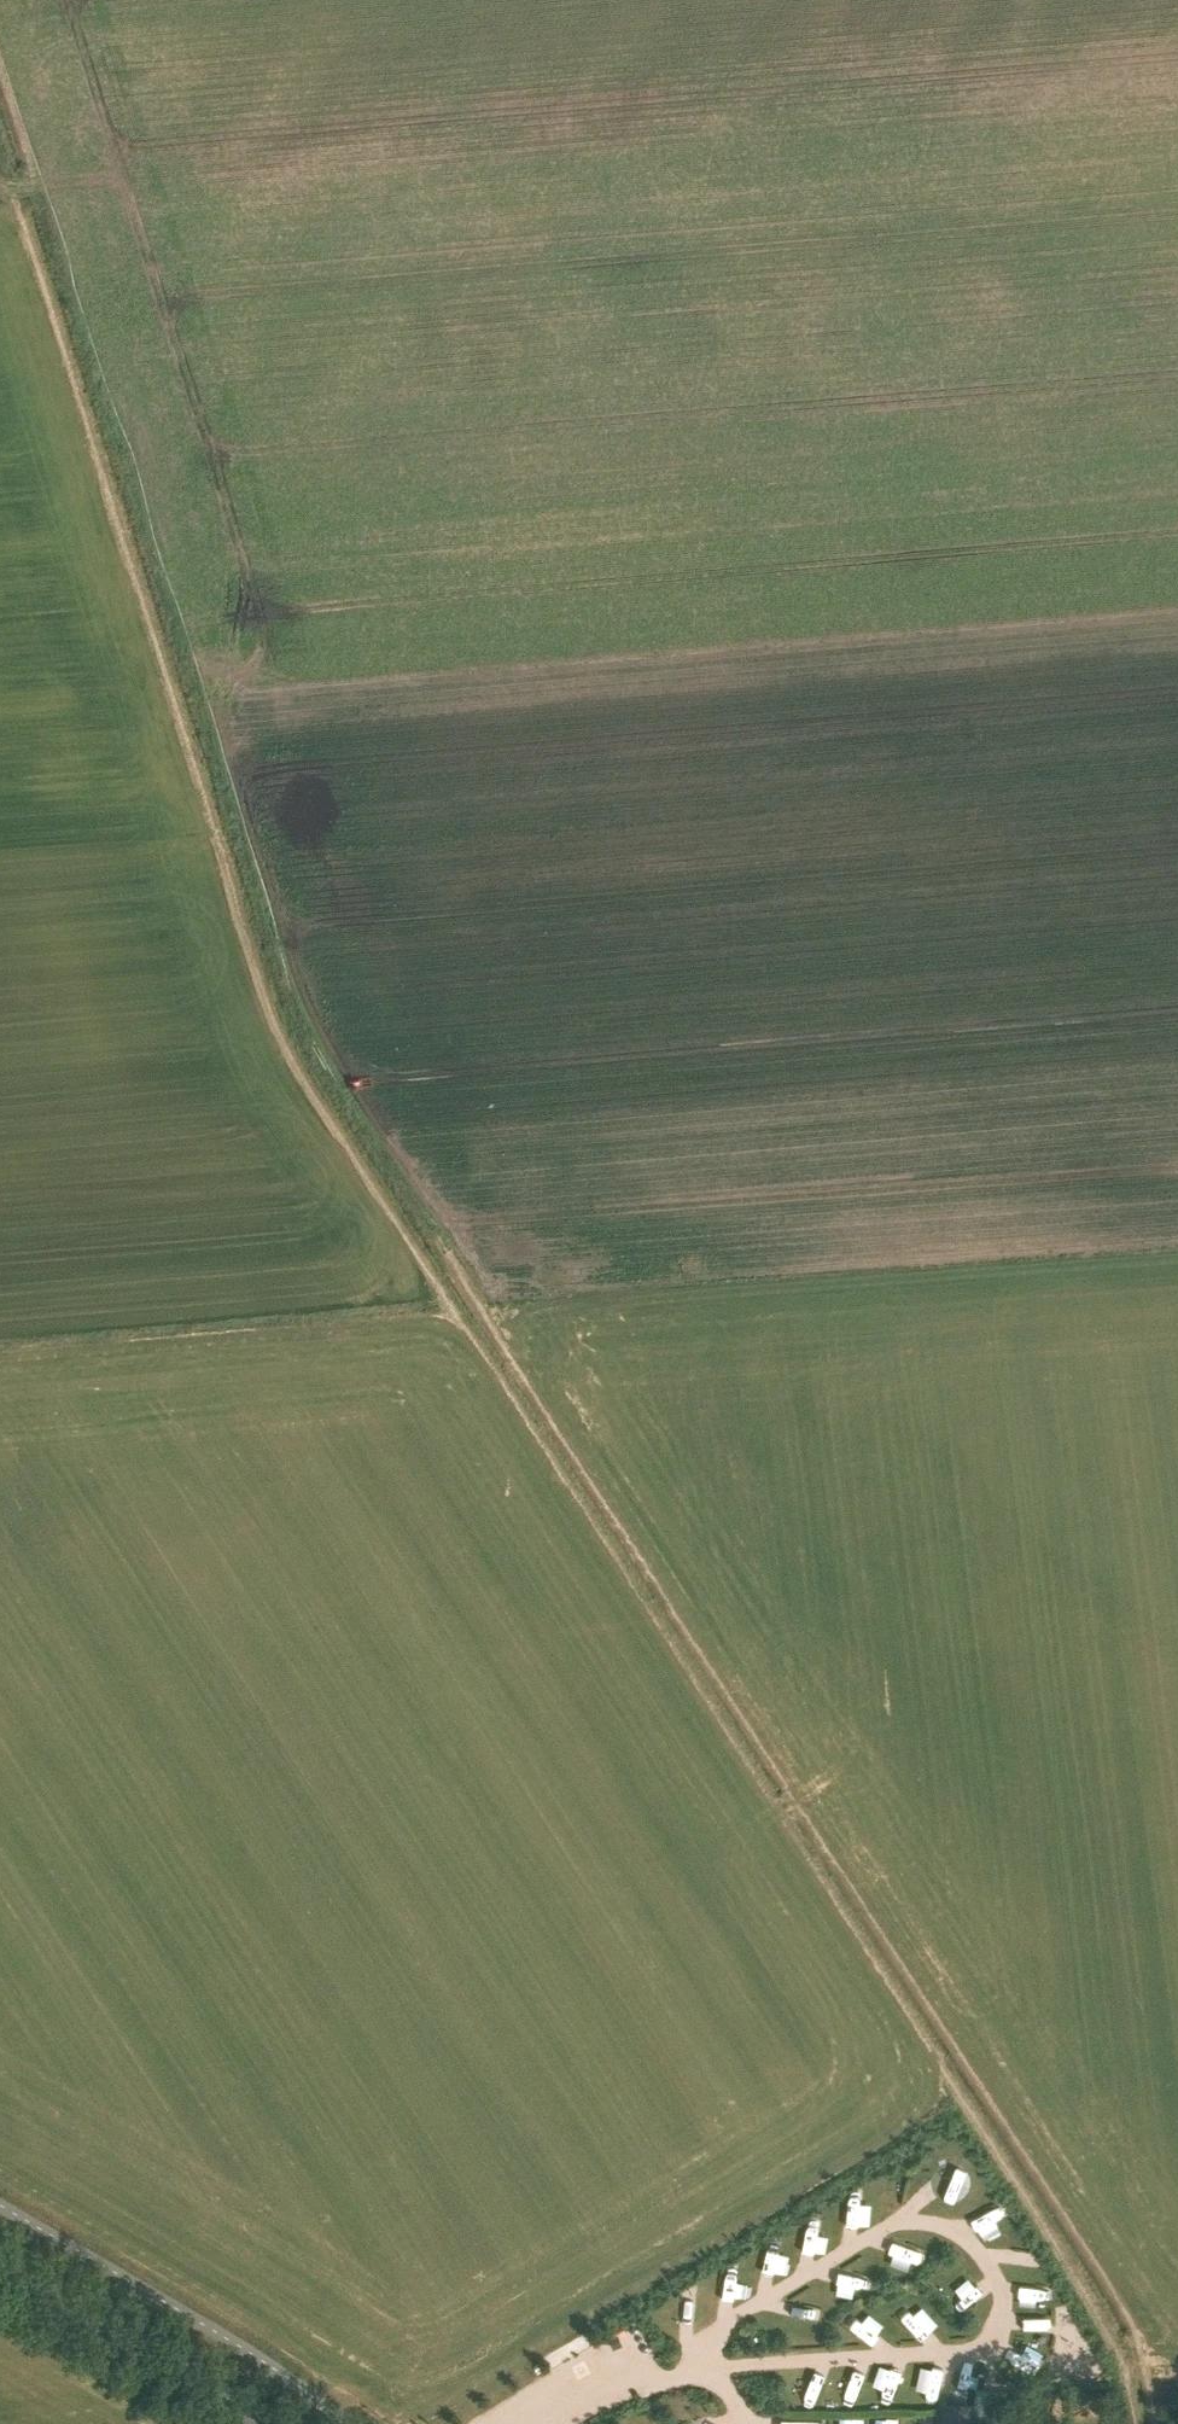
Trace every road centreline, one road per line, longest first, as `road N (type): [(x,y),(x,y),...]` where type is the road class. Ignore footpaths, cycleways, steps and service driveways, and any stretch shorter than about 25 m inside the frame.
road 1 (secondary): [(275,2423),(0,2264)]

